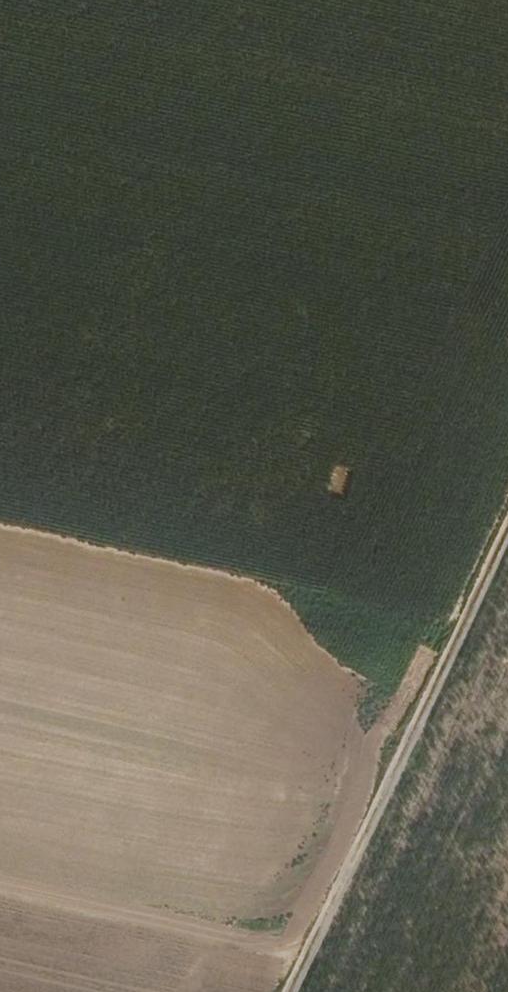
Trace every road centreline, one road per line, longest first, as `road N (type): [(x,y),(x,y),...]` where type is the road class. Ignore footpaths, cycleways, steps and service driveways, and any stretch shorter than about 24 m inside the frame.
road 1 (track): [(507,531),(290,991)]

